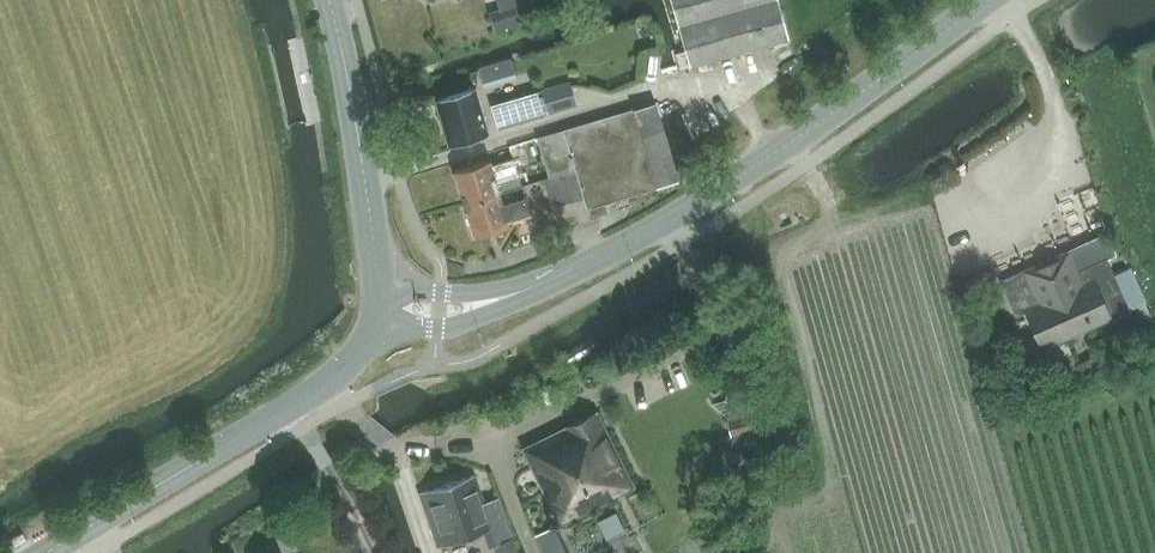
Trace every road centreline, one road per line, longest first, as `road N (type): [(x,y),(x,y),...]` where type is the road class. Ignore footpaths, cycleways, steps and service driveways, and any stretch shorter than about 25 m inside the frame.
road 1 (tertiary): [(380,307),(439,311),(494,302),(651,230),(816,131),(991,0)]
road 2 (tertiary): [(49,552),(342,372),(380,307)]
road 3 (tertiary): [(380,307),(357,99),(330,0)]

